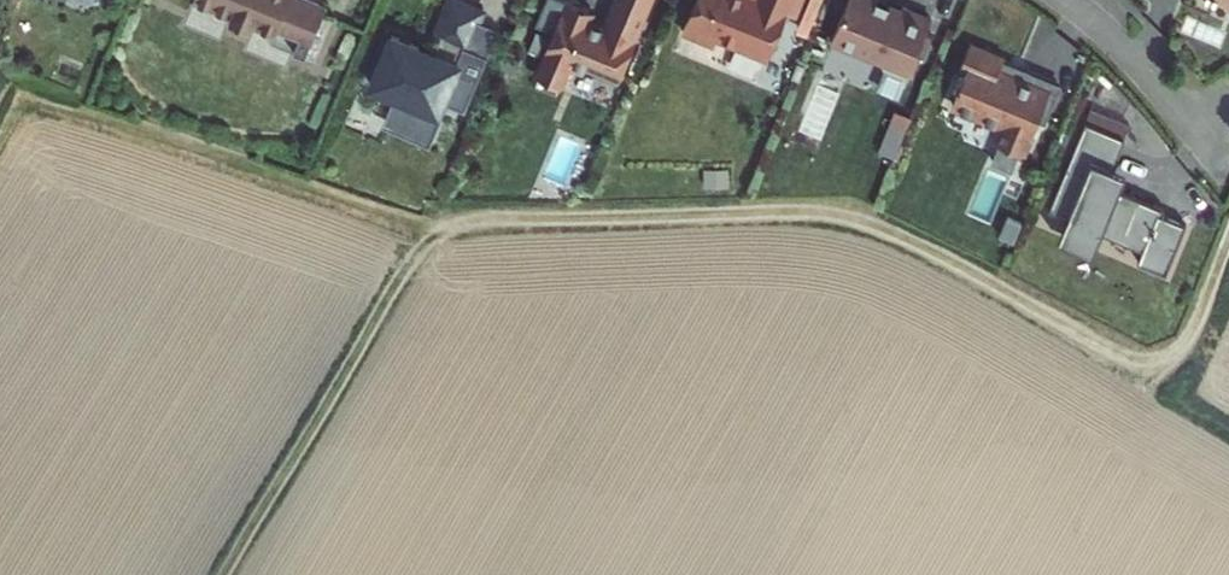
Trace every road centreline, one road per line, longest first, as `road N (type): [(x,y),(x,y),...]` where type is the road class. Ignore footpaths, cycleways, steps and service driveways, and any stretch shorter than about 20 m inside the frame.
road 1 (track): [(89,117),(416,222),(813,219),(867,225),(1138,360),(1174,357),(1185,348),(1228,240)]
road 2 (track): [(446,223),(405,257),(220,574)]
road 3 (residential): [(1228,169),(1126,52),(1063,0)]

